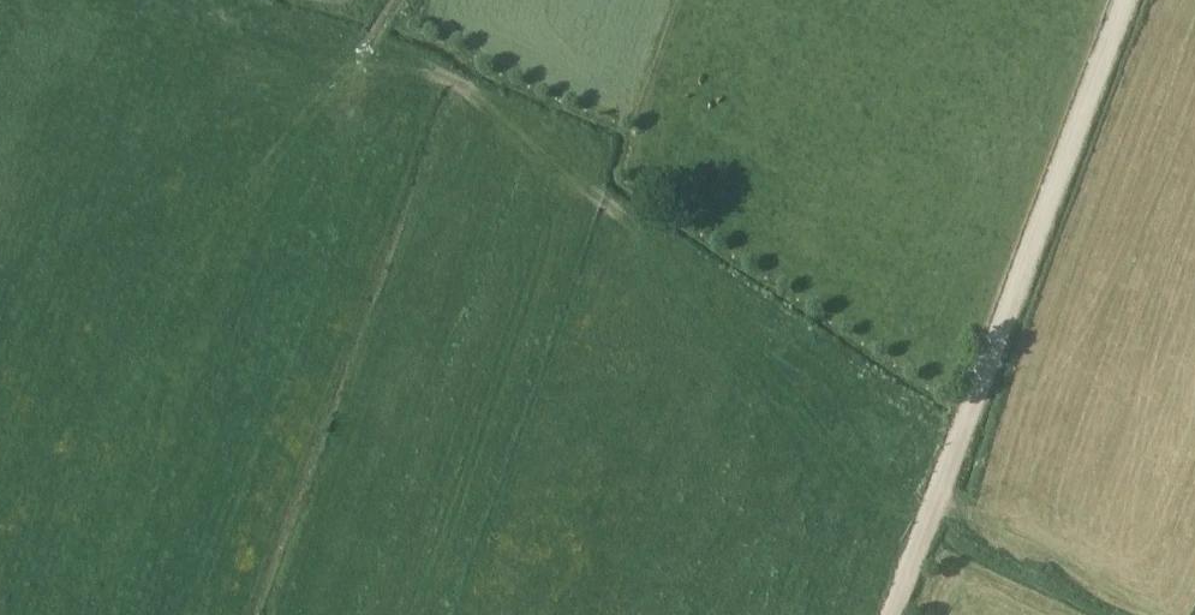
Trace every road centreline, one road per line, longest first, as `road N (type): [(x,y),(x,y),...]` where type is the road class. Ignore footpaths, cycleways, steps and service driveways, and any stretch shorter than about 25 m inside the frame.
road 1 (unclassified): [(1133,0),(902,614)]

